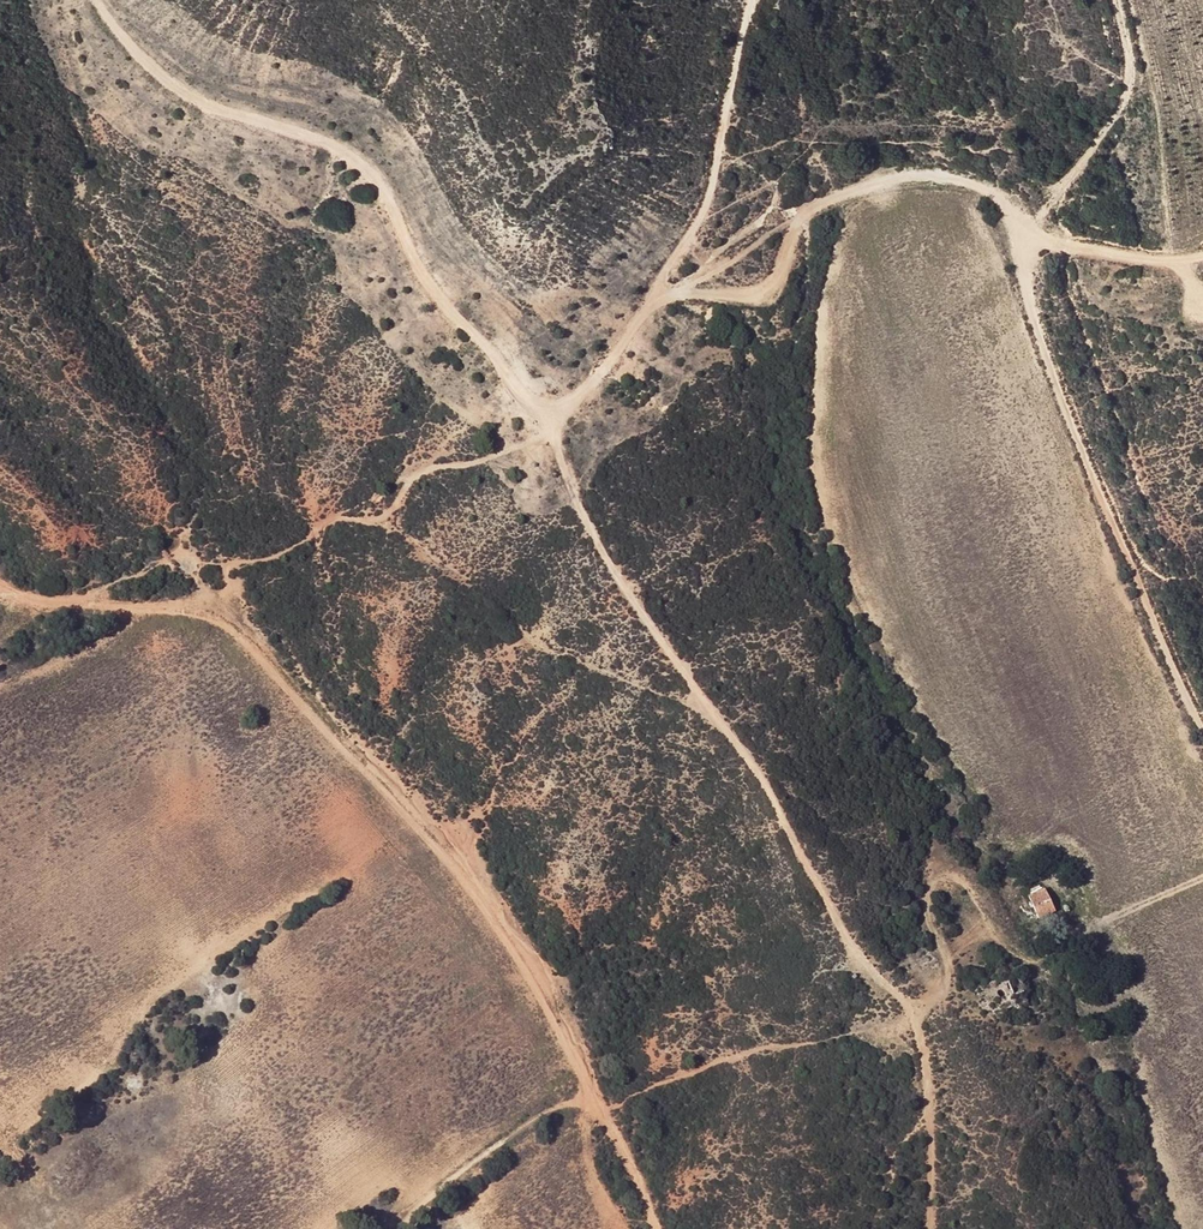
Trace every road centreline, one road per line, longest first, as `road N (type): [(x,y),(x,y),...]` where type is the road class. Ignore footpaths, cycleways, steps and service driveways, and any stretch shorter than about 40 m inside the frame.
road 1 (track): [(544,417),(594,534),(769,788),(852,944),(911,1011),(924,1043),(924,1228)]
road 2 (track): [(1112,0),(1126,47),(1117,111),(1027,239),(1024,274),(1035,330),(1202,742)]
road 3 (track): [(210,598),(449,853),(561,1024),(594,1098)]
road 4 (track): [(100,0),(125,40),(169,78),(226,112),(360,158),(443,308),(491,350),(544,417)]
road 5 (track): [(544,417),(533,430),(477,450),(415,459),(380,506),(342,510),(224,564),(230,586),(210,598),(47,590),(0,567)]
road 6 (track): [(657,296),(749,223),(883,184),(956,179),(997,200),(1027,239),(1111,256),(1202,252)]
road 7 (track): [(911,1011),(935,1004),(945,980),(925,907),(945,872),(968,876),(1009,946),(1043,955),(1102,912),(1202,861)]
road 8 (track): [(749,0),(701,200),(657,296)]
road 9 (track): [(407,1228),(519,1122),(594,1098)]
road 10 (track): [(657,296),(589,388),(544,417)]
road 11 (track): [(594,1098),(622,1142),(656,1228)]

